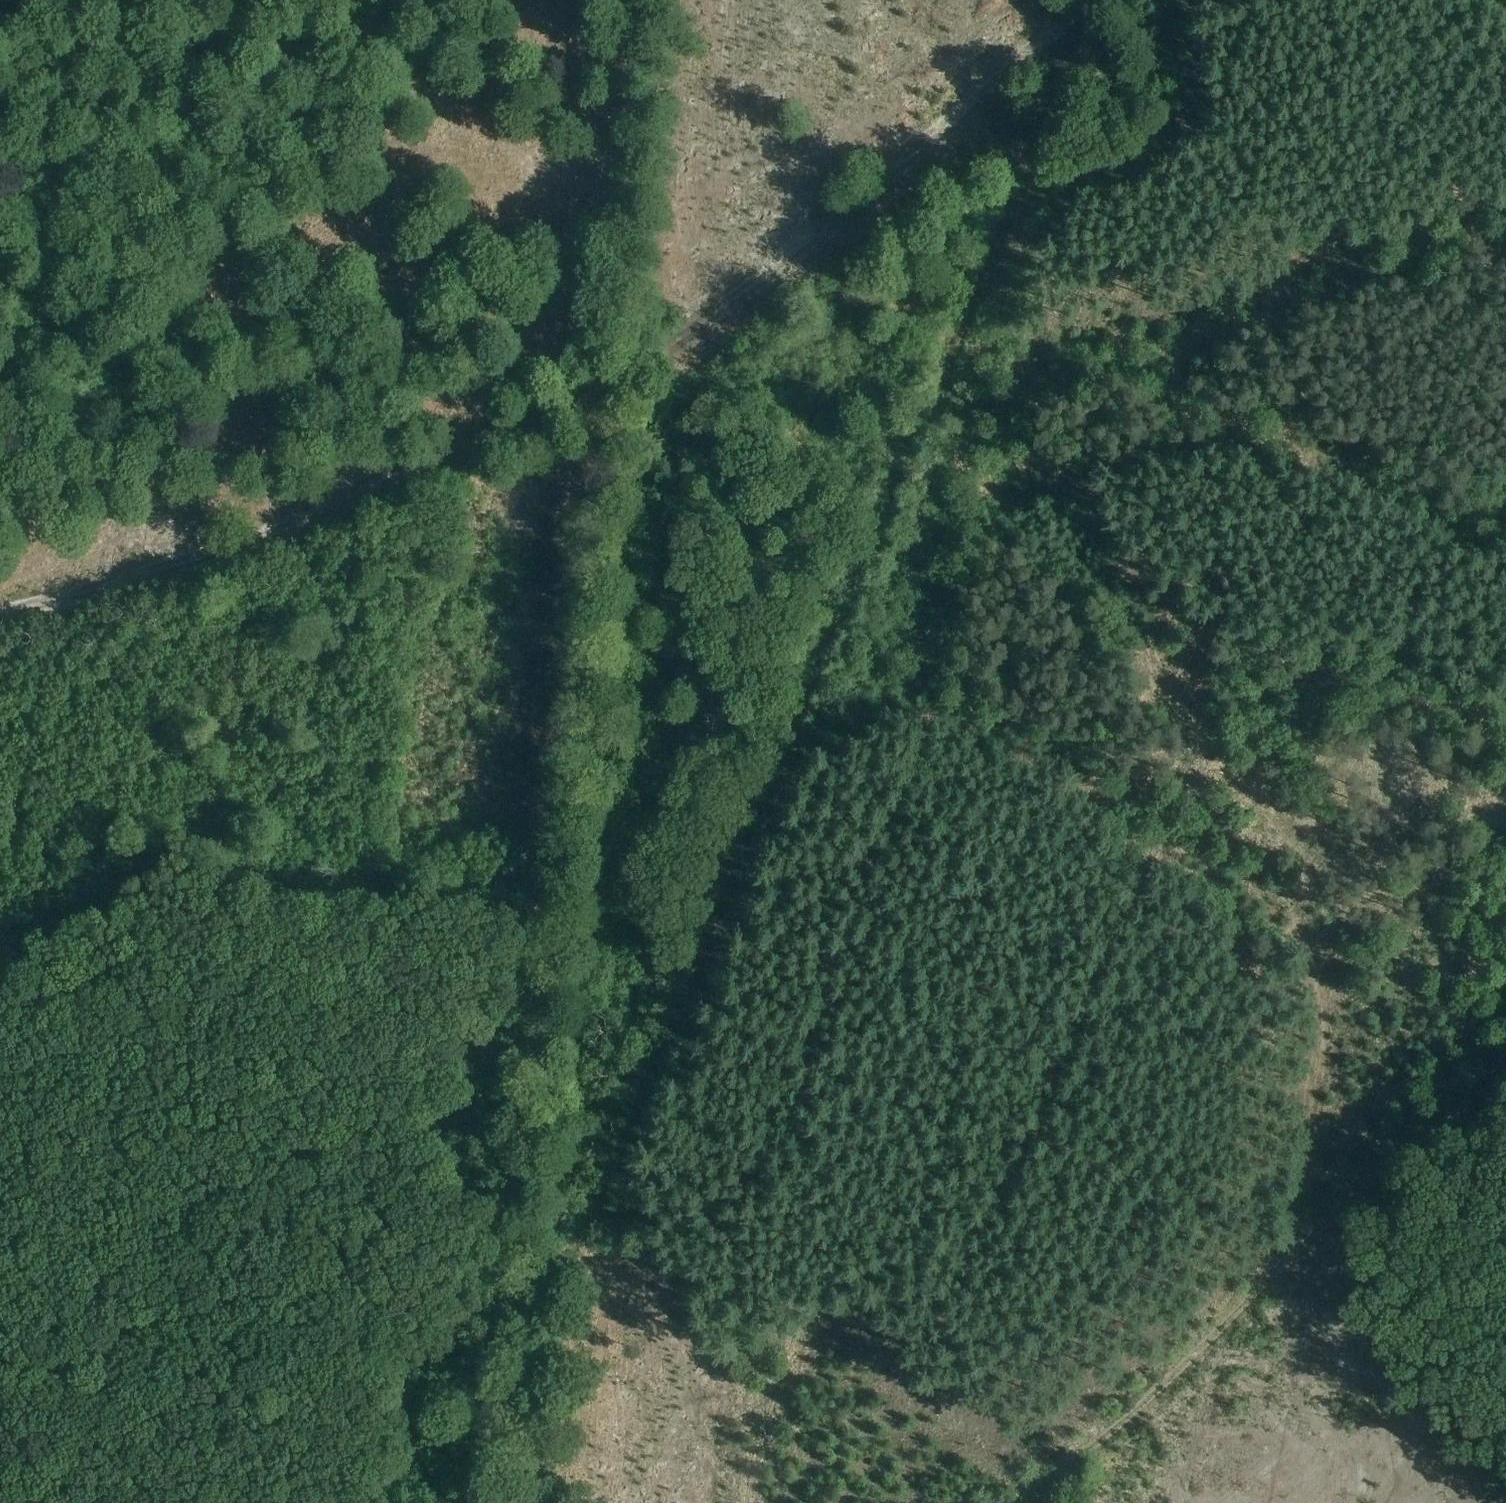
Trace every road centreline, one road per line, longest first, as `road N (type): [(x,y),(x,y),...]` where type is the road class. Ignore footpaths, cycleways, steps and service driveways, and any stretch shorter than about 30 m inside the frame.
road 1 (track): [(617,365),(526,1287),(495,1502)]
road 2 (track): [(617,365),(321,517),(0,609)]
road 3 (track): [(1030,1502),(1360,1186),(1505,1063)]
road 4 (track): [(617,365),(871,194),(1016,59),(1099,0)]
road 5 (track): [(646,0),(617,365)]

